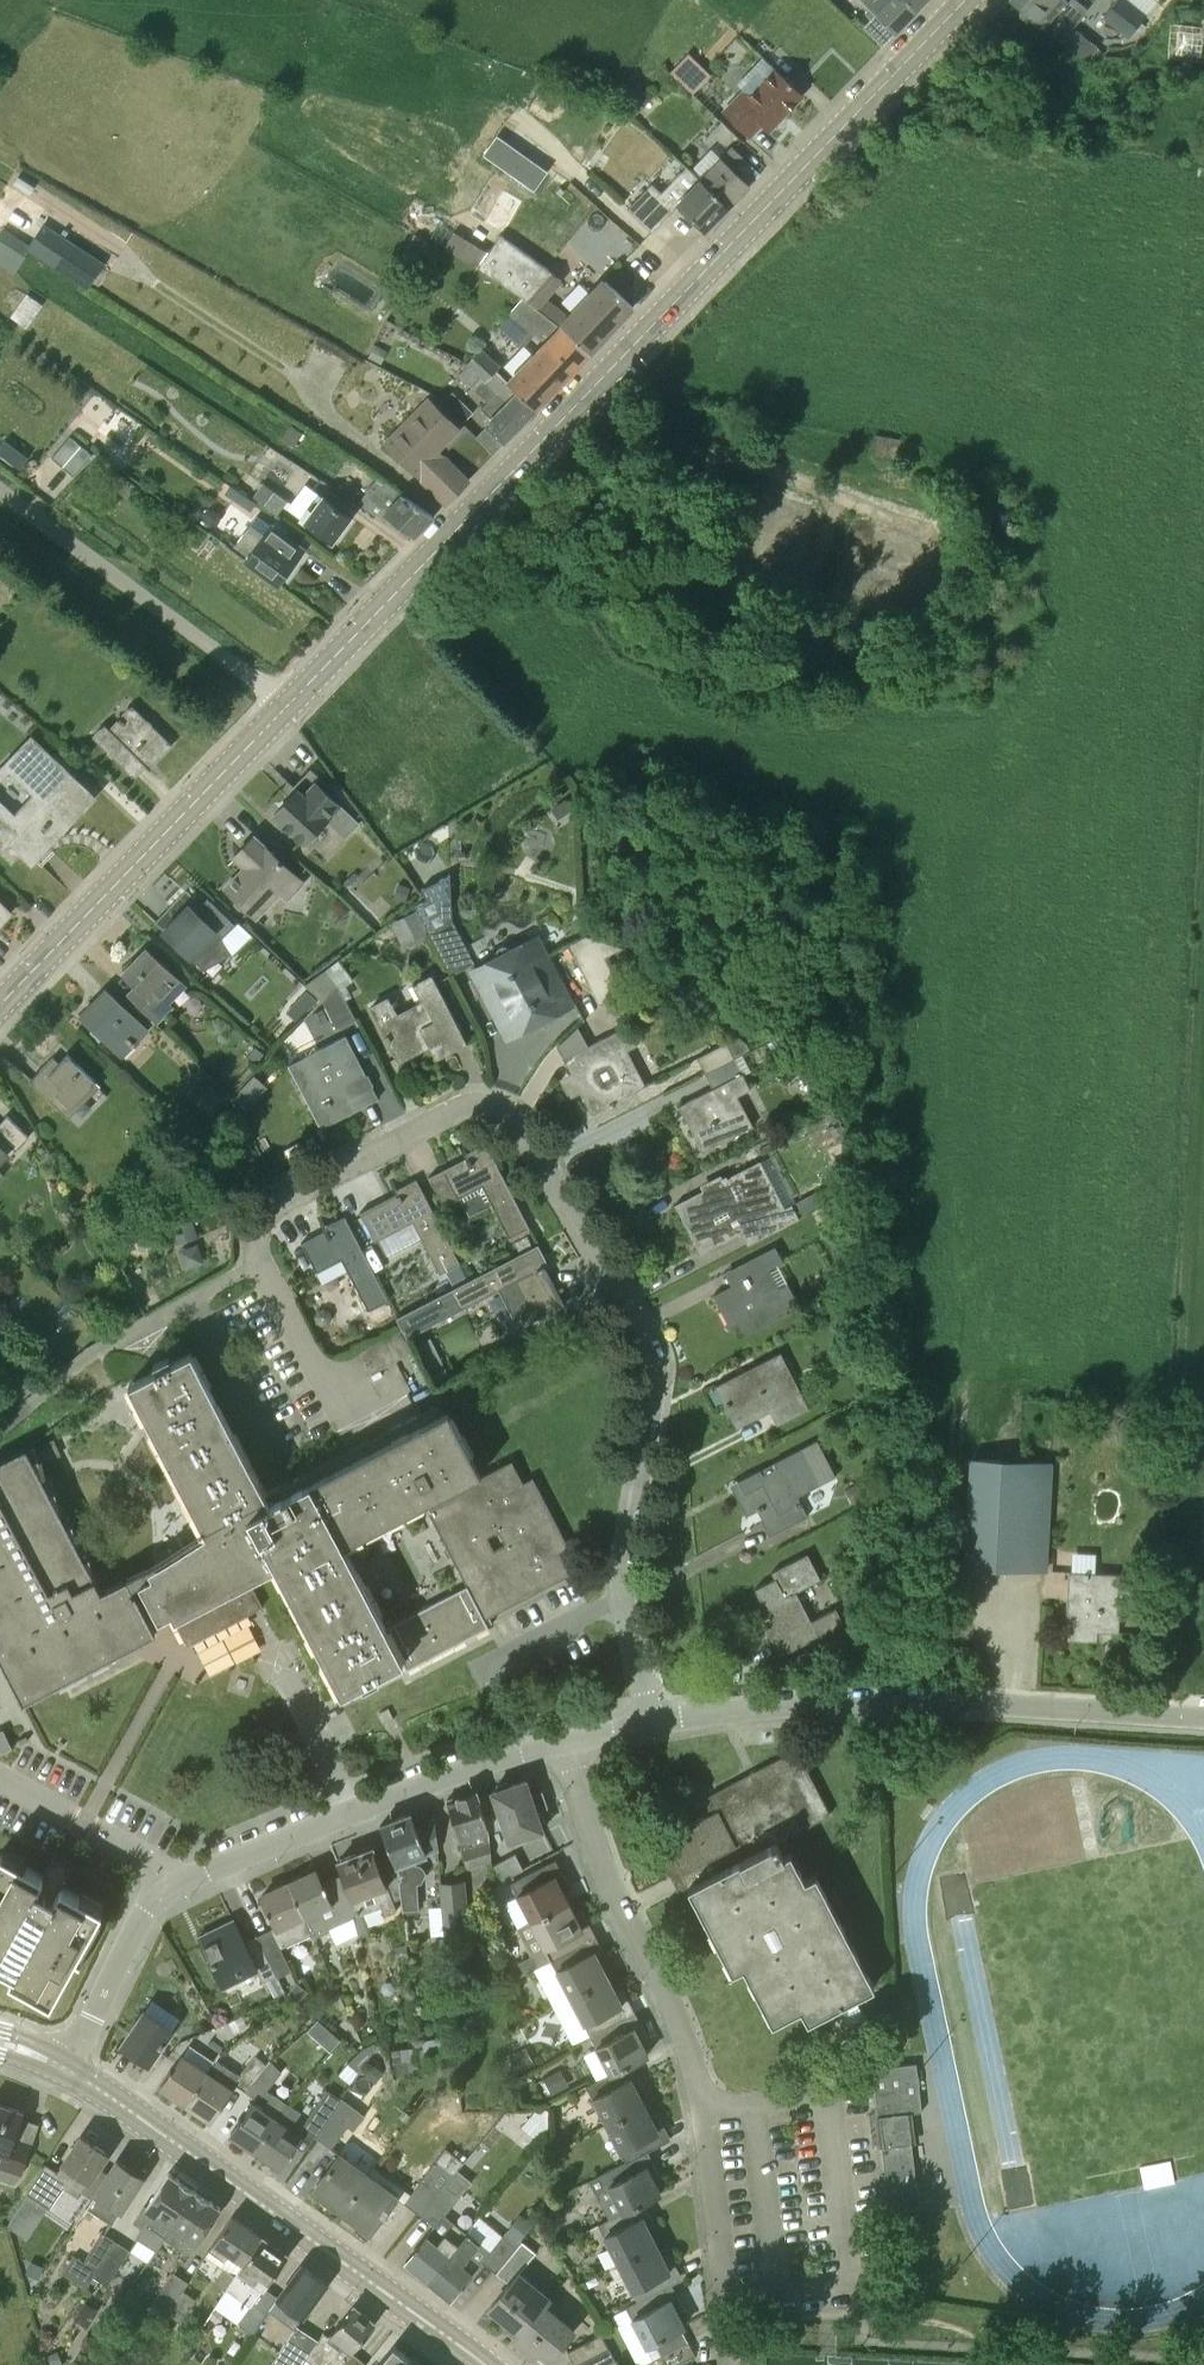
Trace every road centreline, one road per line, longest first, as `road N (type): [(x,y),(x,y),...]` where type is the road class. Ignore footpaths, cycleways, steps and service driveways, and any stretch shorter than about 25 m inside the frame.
road 1 (residential): [(649,1723),(623,1597),(654,1387),(651,1352),(507,1112),(455,1111),(281,1202),(260,1221),(260,1263),(347,1419)]
road 2 (secondary): [(286,705),(965,0)]
road 3 (residential): [(726,2298),(707,2107),(678,2016),(611,1882),(561,1741)]
road 4 (residential): [(1203,1718),(901,1702),(756,1707),(649,1723)]
road 5 (tertiary): [(485,2364),(68,2071)]
road 6 (secondary): [(0,1006),(286,705)]
road 7 (residential): [(180,1883),(467,1768),(561,1741)]
road 8 (unclassified): [(0,492),(286,705)]
road 9 (residential): [(68,2071),(144,1919),(180,1883)]
road 10 (residential): [(180,1883),(0,1774)]

